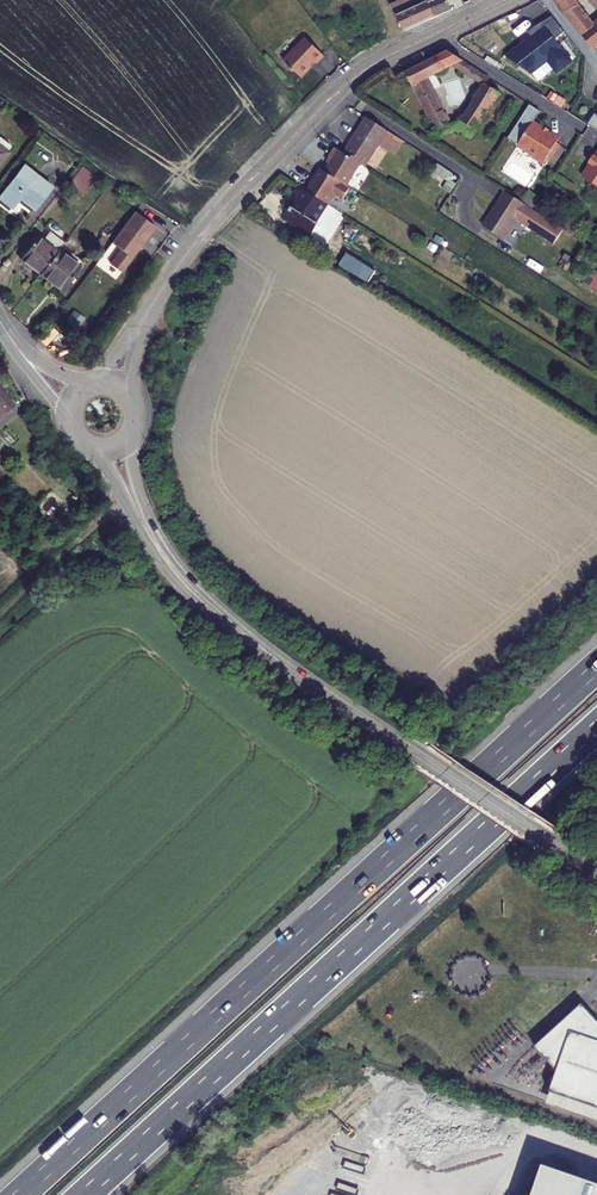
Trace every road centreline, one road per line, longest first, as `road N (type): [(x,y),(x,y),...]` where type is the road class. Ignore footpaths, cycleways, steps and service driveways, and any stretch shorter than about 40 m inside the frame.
road 1 (motorway): [(596,666),(19,1194)]
road 2 (motorway): [(83,1194),(596,726)]
road 3 (residential): [(504,0),(346,84),(224,207),(149,310)]
road 4 (tertiary): [(213,611),(596,871)]
road 5 (tertiary): [(89,450),(161,566),(213,611)]
road 6 (tertiary): [(213,611),(146,506),(132,437)]
road 7 (track): [(0,615),(122,496)]

